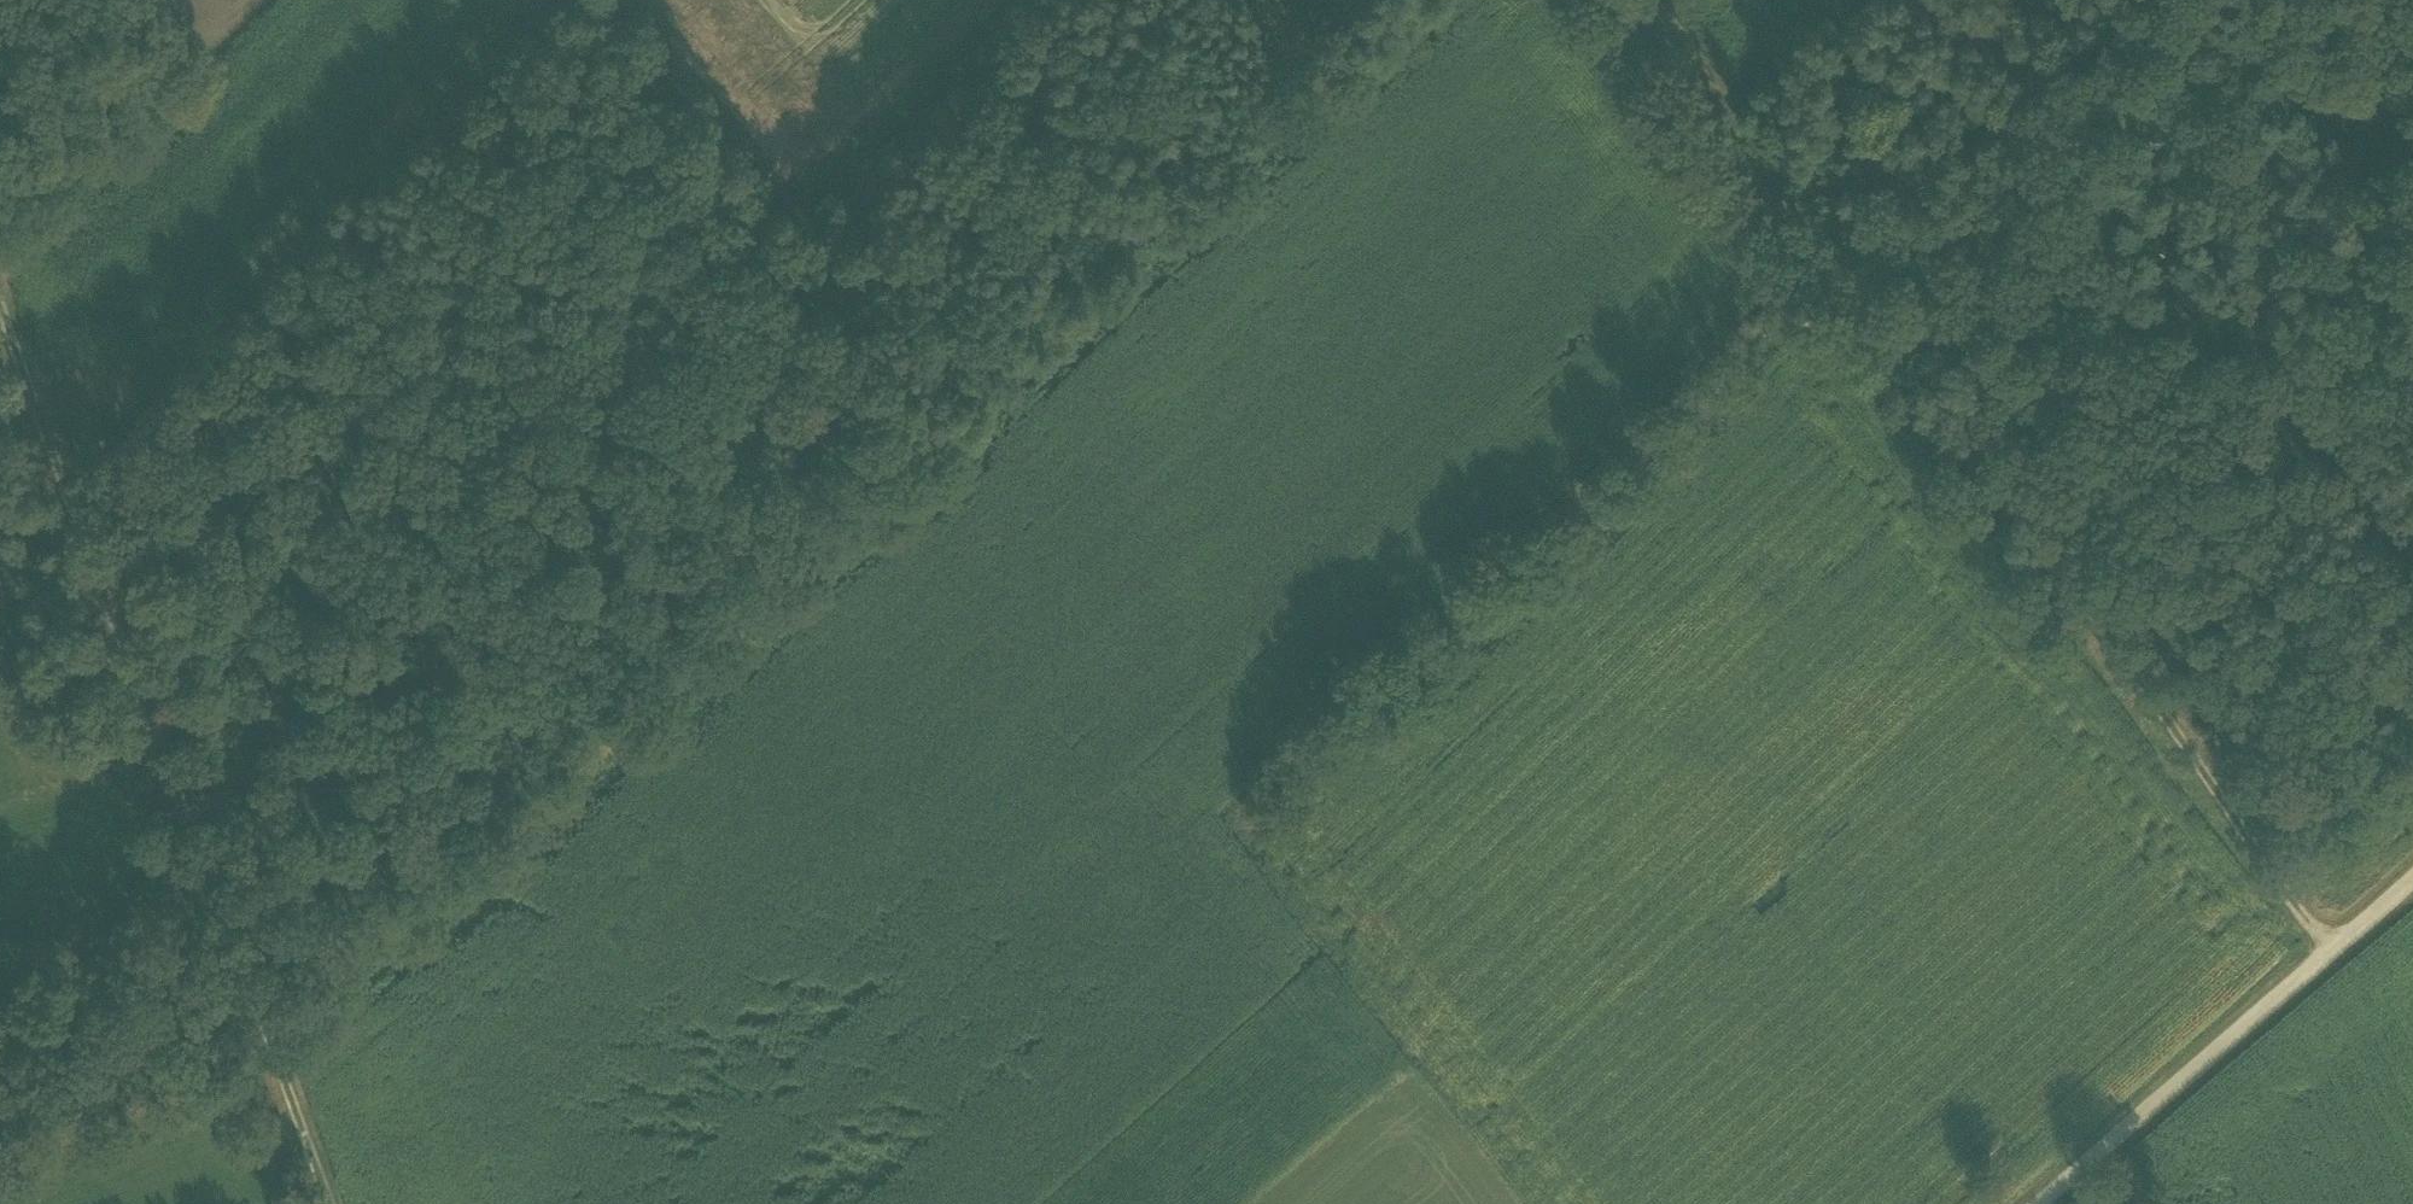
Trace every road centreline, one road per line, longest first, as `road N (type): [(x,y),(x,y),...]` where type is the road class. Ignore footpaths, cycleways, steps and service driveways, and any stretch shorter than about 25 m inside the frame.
road 1 (track): [(2336,952),(1635,0)]
road 2 (track): [(0,313),(323,1203)]
road 3 (track): [(2412,882),(2043,1203)]

